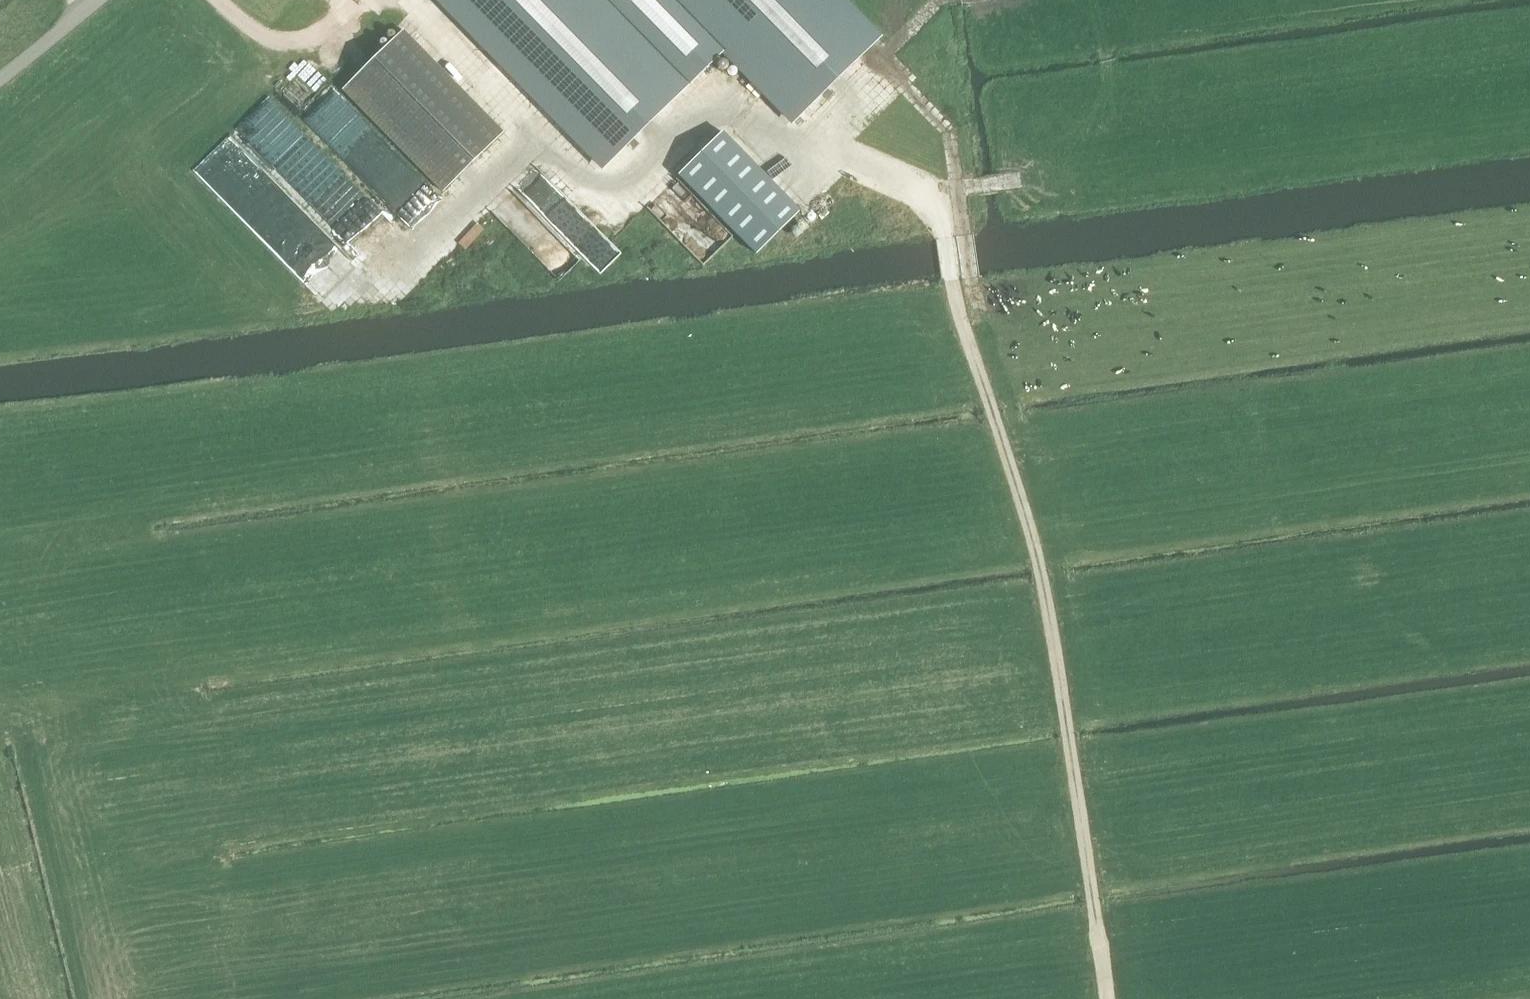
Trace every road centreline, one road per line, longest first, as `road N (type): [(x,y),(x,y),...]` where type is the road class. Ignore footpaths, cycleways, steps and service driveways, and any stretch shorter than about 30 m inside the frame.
road 1 (unclassified): [(0,77),(96,0)]

